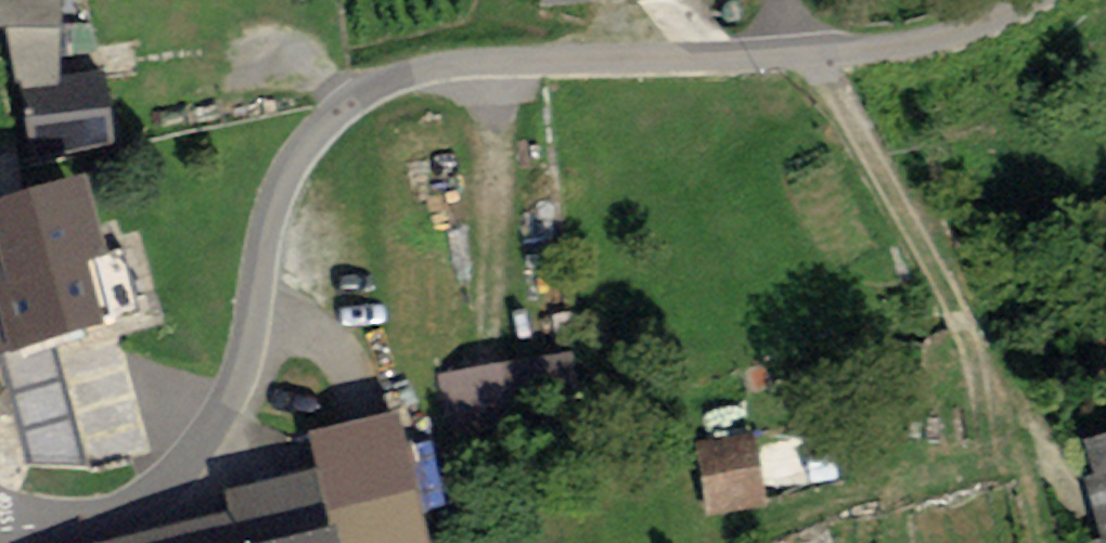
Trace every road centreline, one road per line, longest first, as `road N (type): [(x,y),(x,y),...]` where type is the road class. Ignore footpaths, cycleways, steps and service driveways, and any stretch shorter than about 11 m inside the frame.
road 1 (unclassified): [(1030,0),(955,39),(808,65),(450,67),(366,88),(326,117),(285,182),(242,357),(222,413),(192,460),(164,491),(125,511),(0,529)]
road 2 (track): [(963,343),(923,238),(808,65)]

